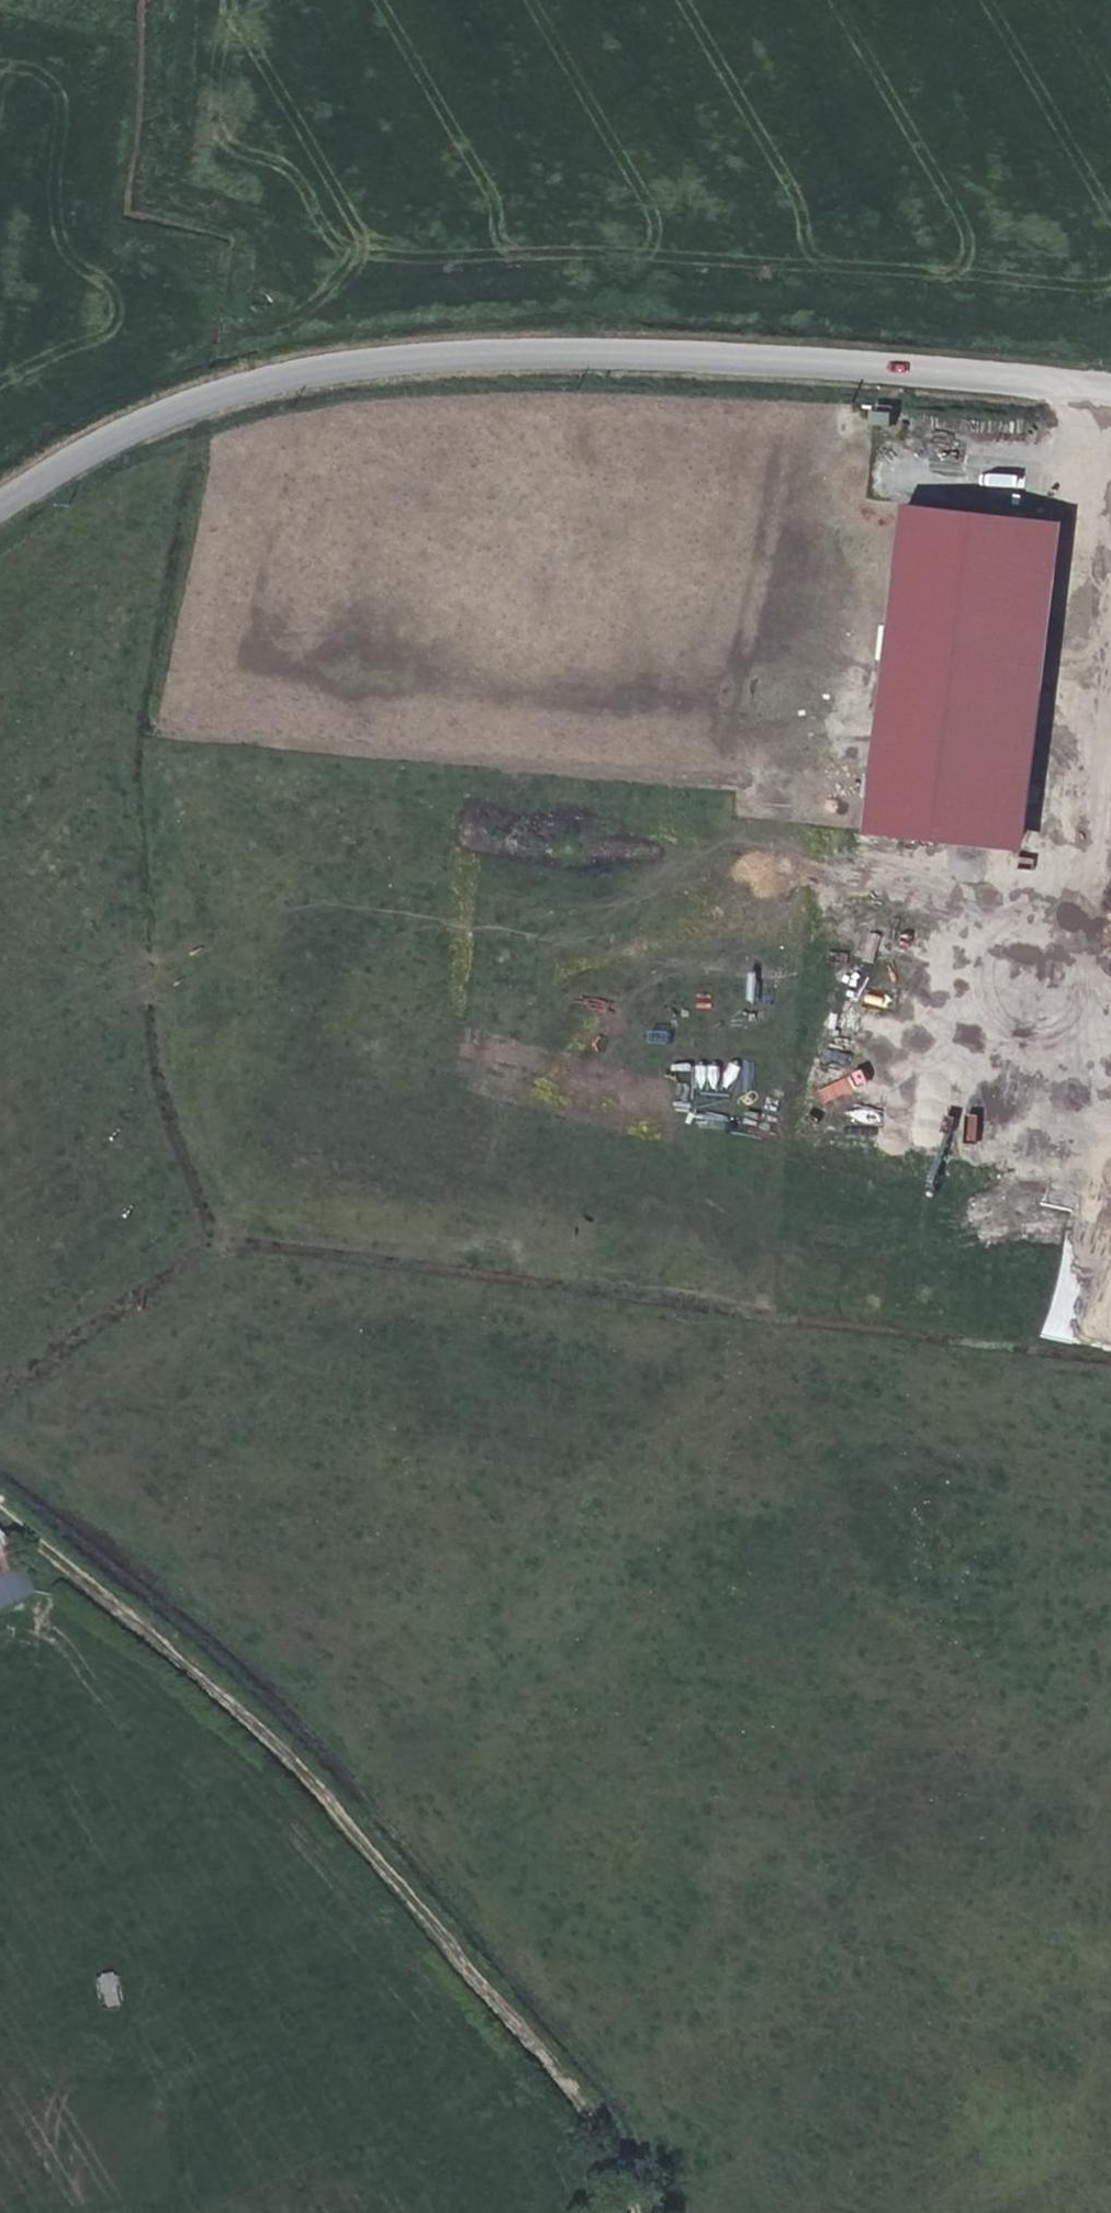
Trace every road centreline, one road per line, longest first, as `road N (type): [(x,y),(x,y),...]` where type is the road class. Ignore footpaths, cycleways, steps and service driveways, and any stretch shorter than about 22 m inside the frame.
road 1 (residential): [(1110,389),(452,342),(250,377),(0,519)]
road 2 (unclassified): [(652,2212),(634,2150),(451,1916),(317,1765),(0,1496)]

